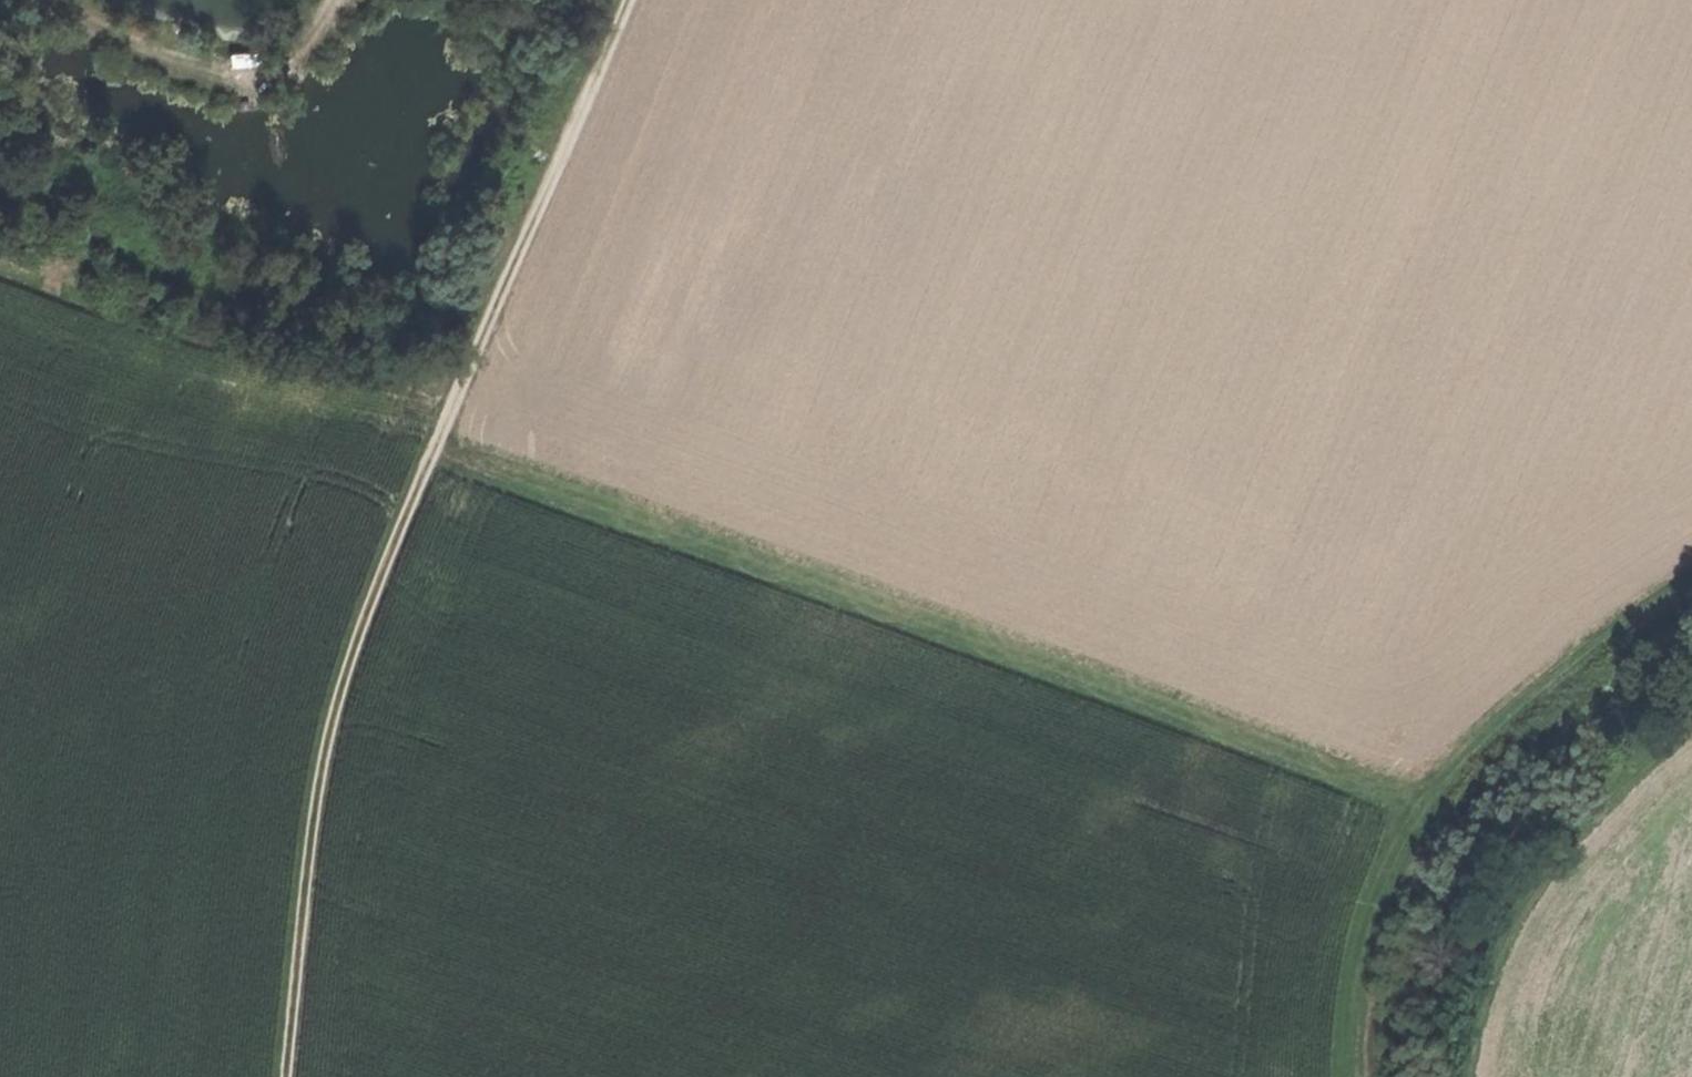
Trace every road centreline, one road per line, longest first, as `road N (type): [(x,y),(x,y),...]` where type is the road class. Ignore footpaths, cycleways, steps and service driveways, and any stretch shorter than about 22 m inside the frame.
road 1 (track): [(623,0),(326,727),(285,1076)]
road 2 (track): [(1691,723),(1568,830),(1478,955),(1450,1076)]

